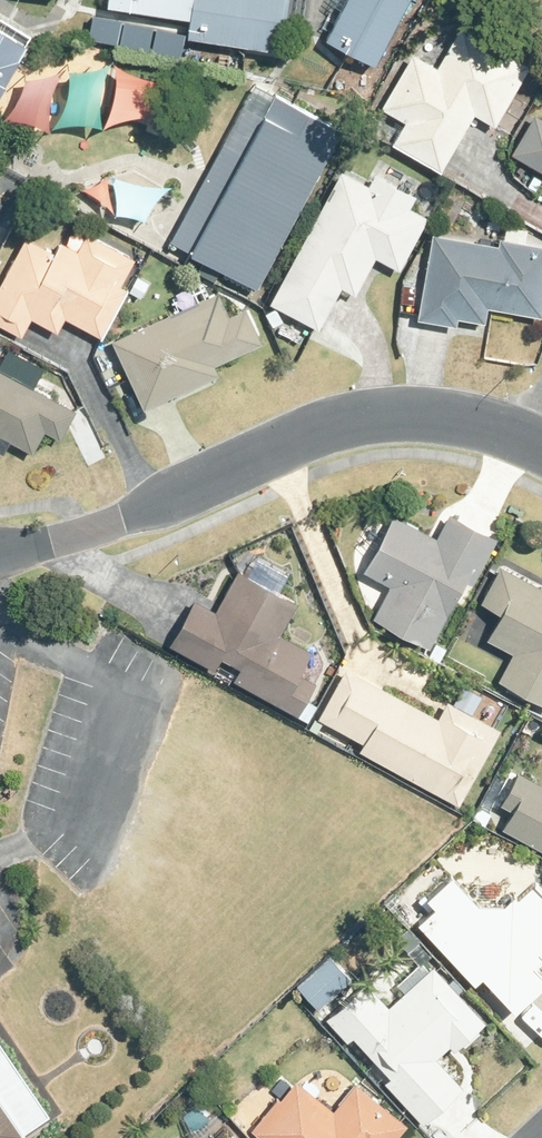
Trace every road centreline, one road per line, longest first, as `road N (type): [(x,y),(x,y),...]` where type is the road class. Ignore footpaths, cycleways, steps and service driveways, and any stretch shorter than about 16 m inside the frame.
road 1 (residential): [(541,452),(480,421),(418,410),(350,422),(65,538),(0,556)]

